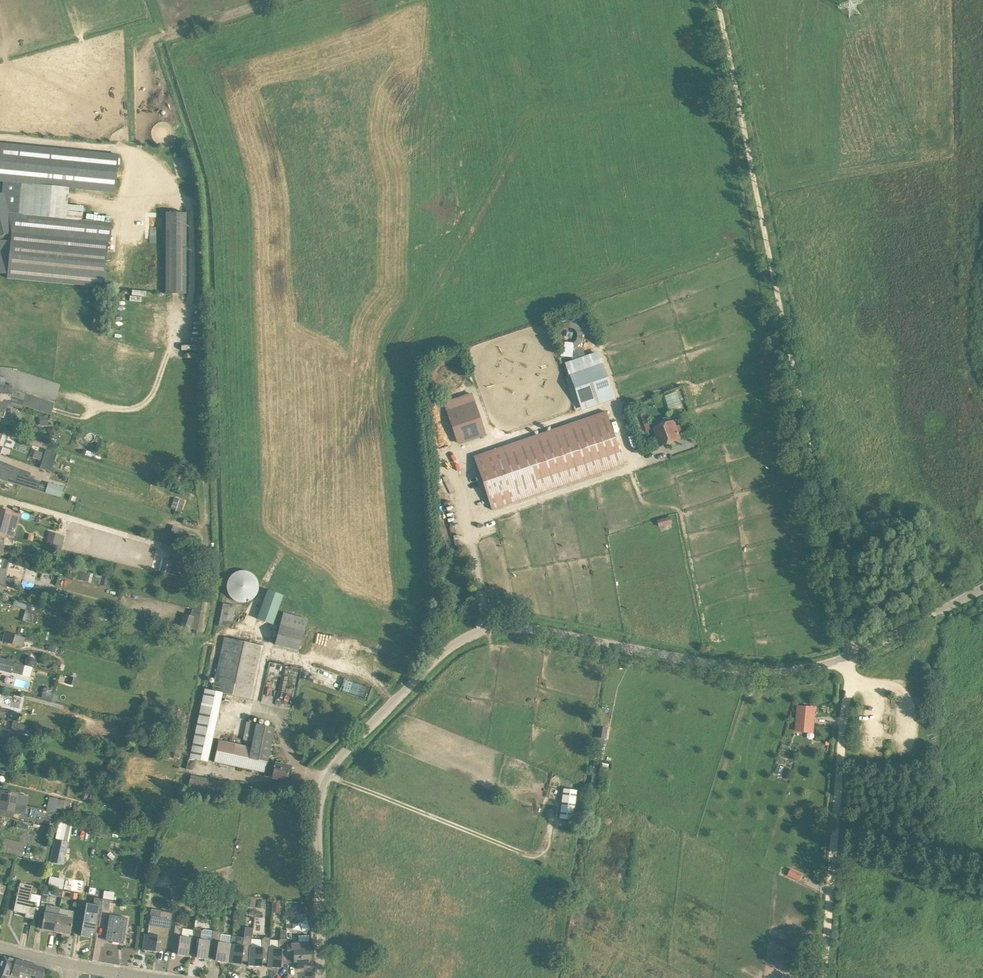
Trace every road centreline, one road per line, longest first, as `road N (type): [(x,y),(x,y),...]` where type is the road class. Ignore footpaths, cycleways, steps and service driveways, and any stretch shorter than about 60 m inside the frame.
road 1 (track): [(850,658),(716,0)]
road 2 (unclassified): [(488,629),(791,671),(850,658),(974,593)]
road 3 (unclassified): [(488,629),(434,660),(324,782),(317,815),(322,977)]
road 4 (track): [(190,329),(192,212),(160,155),(0,140)]
road 5 (track): [(328,776),(536,855),(556,790)]
road 6 (track): [(842,755),(823,977)]
road 7 (track): [(392,702),(367,673),(270,648)]

